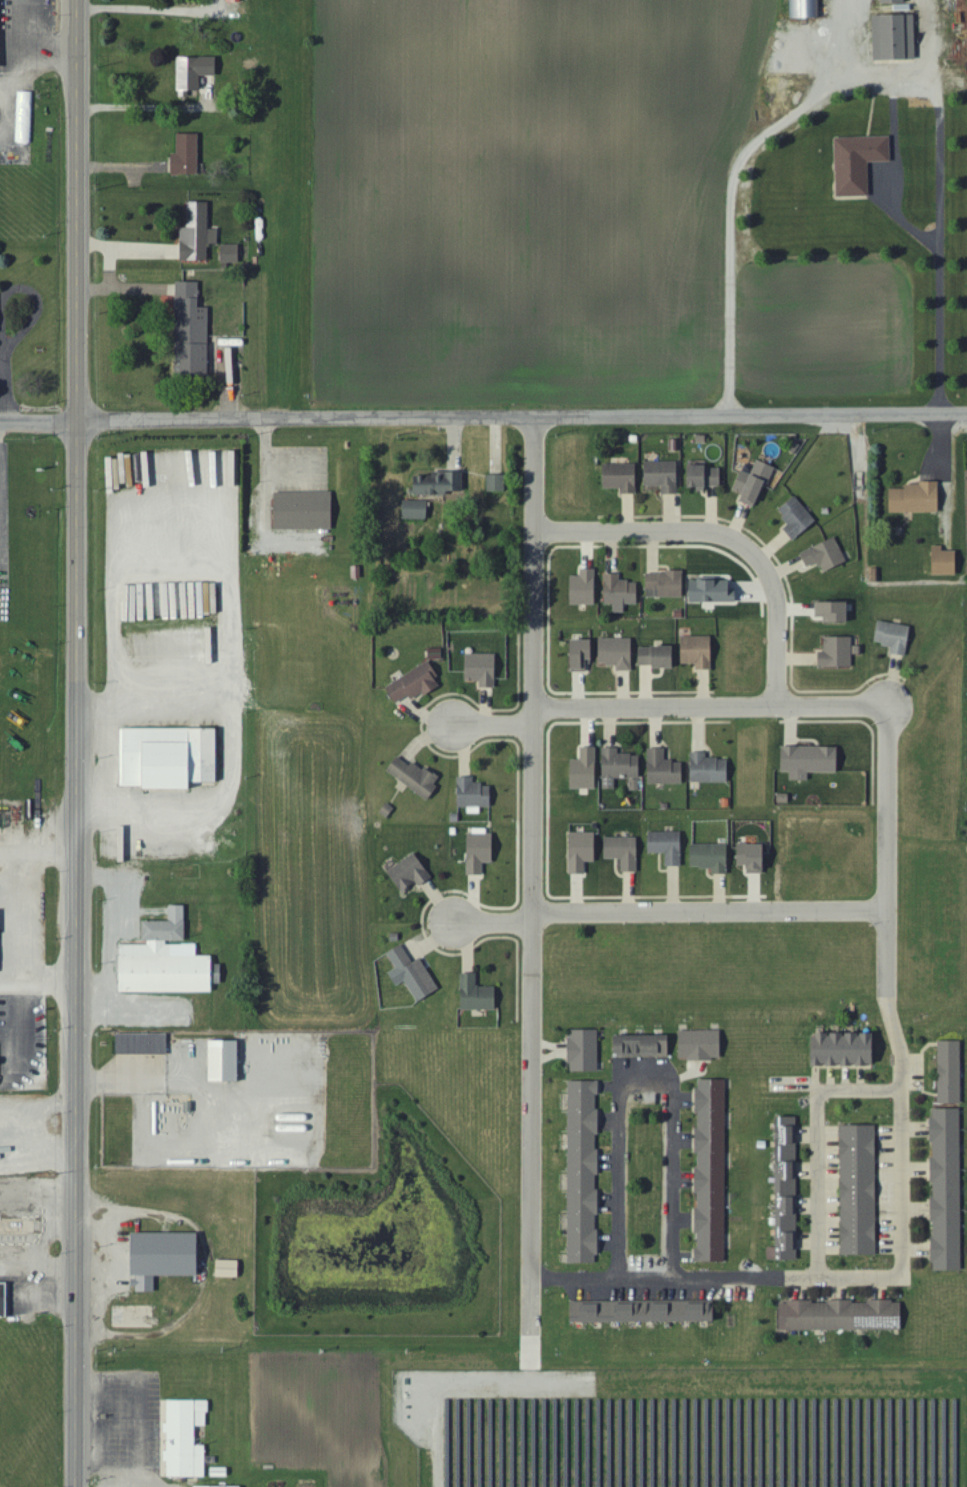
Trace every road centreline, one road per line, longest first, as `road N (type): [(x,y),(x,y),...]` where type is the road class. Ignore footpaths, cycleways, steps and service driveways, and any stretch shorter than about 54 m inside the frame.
road 1 (primary): [(73,1486),(75,0)]
road 2 (residential): [(0,424),(966,415)]
road 3 (residential): [(531,419),(527,1320)]
road 4 (residential): [(880,706),(887,1005),(899,1086),(897,1268)]
road 5 (residential): [(531,524),(715,523),(739,534),(758,555),(774,596),(772,697),(858,697),(880,706)]
road 6 (residential): [(446,915),(886,904)]
road 7 (residential): [(897,1268),(527,1271)]
road 8 (residential): [(530,703),(772,697)]
road 9 (residential): [(668,1082),(673,1271)]
road 10 (residential): [(615,1271),(616,1089)]
road 11 (residential): [(815,1091),(817,1271)]

